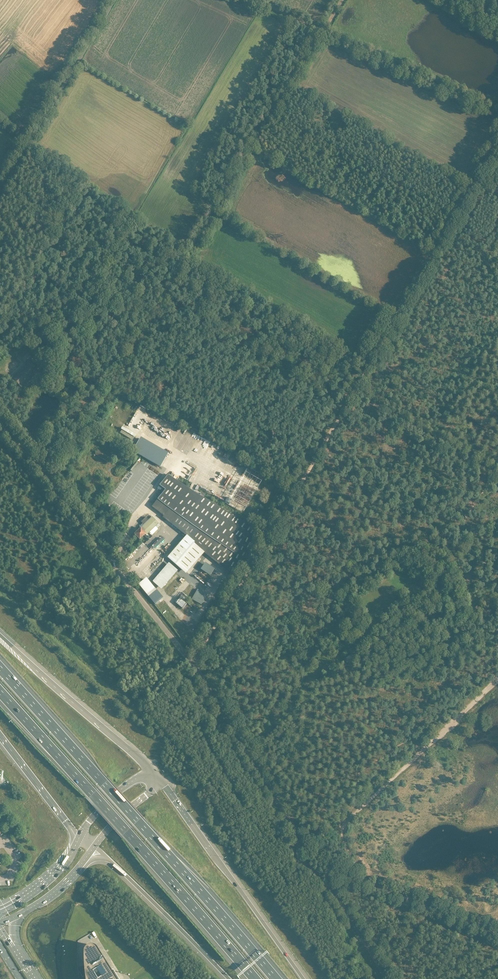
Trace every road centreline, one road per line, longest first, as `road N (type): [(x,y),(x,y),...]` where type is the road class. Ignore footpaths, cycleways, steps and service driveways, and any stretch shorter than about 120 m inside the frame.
road 1 (unclassified): [(385,978),(334,895),(300,861),(300,840),(205,679),(0,419)]
road 2 (motorway): [(272,978),(0,670)]
road 3 (motorway): [(0,690),(257,978)]
road 4 (track): [(208,634),(354,393)]
road 5 (track): [(497,678),(340,825),(361,876)]
road 6 (motorway): [(303,978),(155,776)]
road 7 (motorway): [(155,776),(0,635)]
road 8 (track): [(497,117),(323,34)]
road 9 (motorway): [(94,847),(228,978)]
road 10 (track): [(354,393),(446,234)]
road 11 (track): [(354,393),(497,480)]
road 12 (track): [(497,933),(361,876)]
road 13 (motorway): [(0,737),(78,837)]

